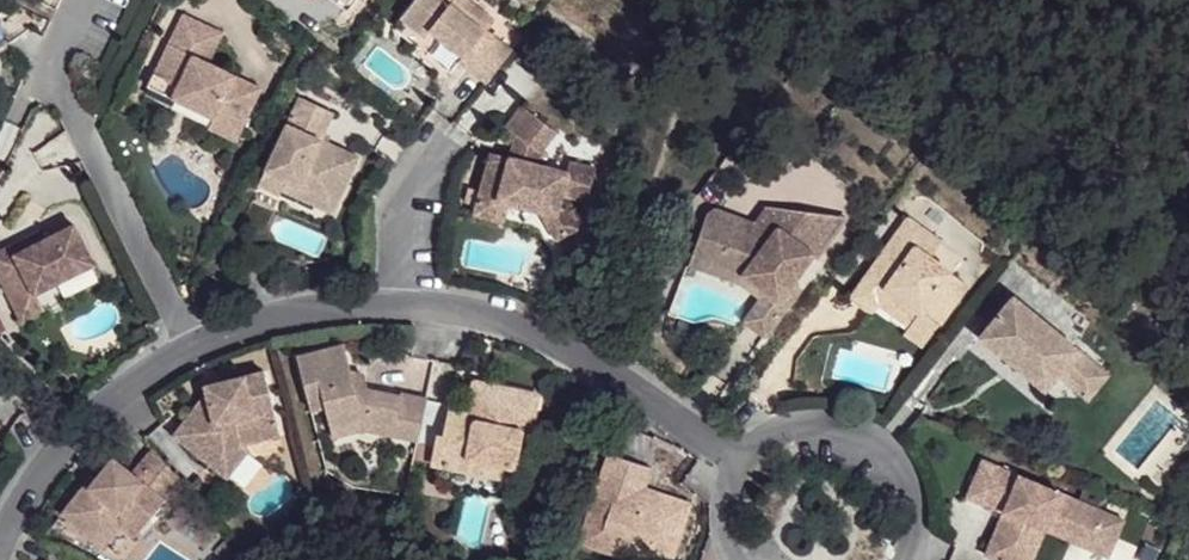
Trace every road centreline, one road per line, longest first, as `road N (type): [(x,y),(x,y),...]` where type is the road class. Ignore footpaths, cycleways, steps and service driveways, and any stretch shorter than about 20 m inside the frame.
road 1 (residential): [(393,301),(525,337),(631,385),(746,469)]
road 2 (residential): [(198,348),(64,86),(59,67),(90,0)]
road 3 (residential): [(0,533),(47,460),(198,348)]
road 4 (unclassified): [(915,508),(887,452),(860,434),(796,431),(746,469)]
road 5 (residential): [(198,348),(252,322),(313,307),(393,301)]
road 6 (residential): [(393,301),(405,202),(447,143)]

